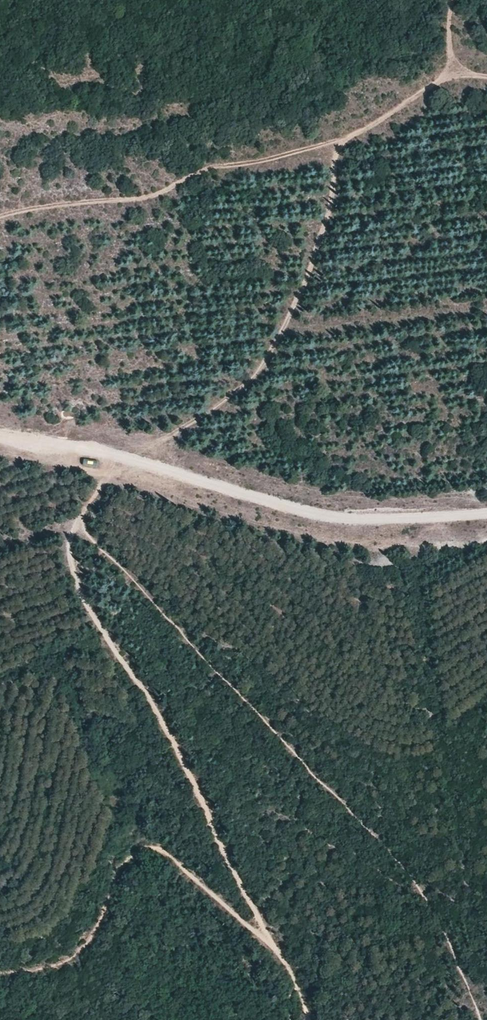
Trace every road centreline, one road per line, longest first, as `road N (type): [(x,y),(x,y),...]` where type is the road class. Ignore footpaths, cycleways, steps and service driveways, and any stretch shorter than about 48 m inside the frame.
road 1 (track): [(273,946),(168,732),(73,574),(78,520),(125,459)]
road 2 (track): [(0,216),(152,194),(222,167),(341,138),(449,81),(486,77)]
road 3 (track): [(0,438),(125,459),(354,521),(486,513)]
road 4 (track): [(309,1019),(273,946),(162,848),(133,851),(79,951),(32,972),(0,972)]

